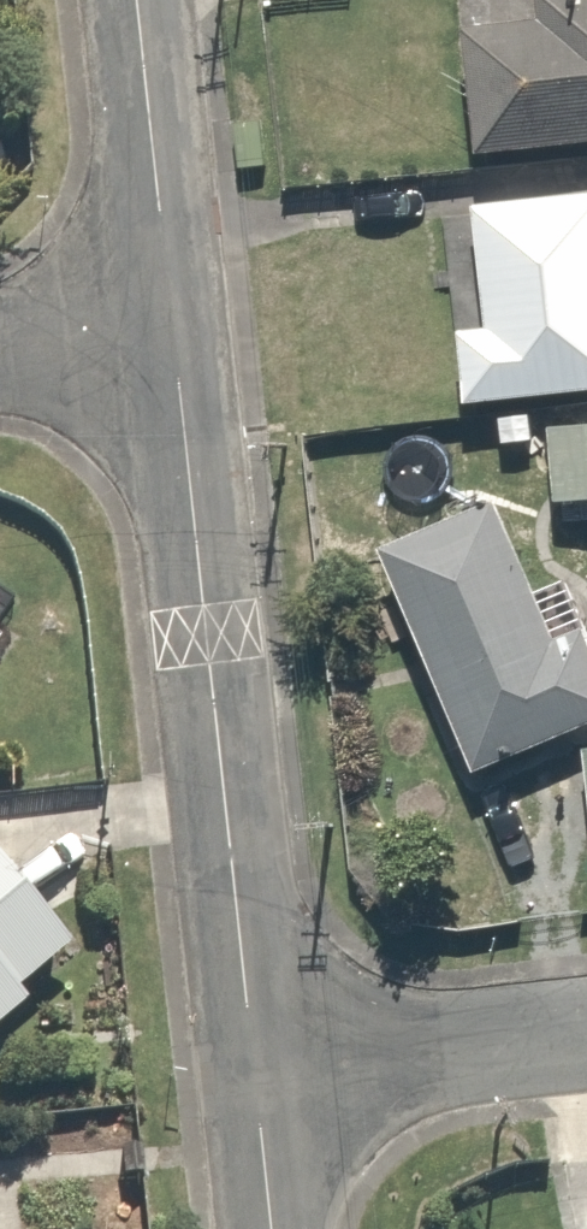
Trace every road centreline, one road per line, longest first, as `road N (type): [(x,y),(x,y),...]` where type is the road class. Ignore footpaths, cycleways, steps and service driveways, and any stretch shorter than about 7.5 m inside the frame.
road 1 (residential): [(255,1066),(174,334)]
road 2 (residential): [(174,334),(137,0)]
road 3 (residential): [(255,1066),(586,1031)]
road 4 (residential): [(0,352),(174,334)]
road 5 (residential): [(273,1228),(255,1066)]

